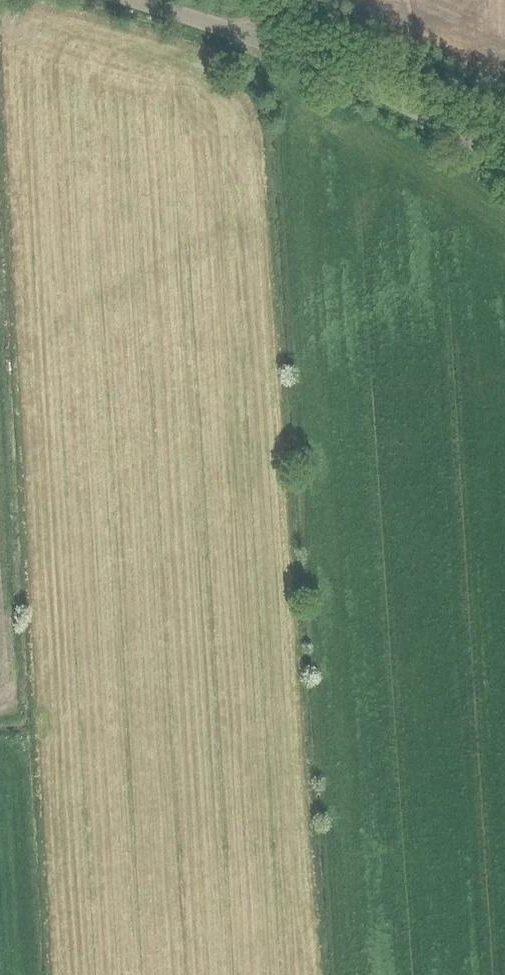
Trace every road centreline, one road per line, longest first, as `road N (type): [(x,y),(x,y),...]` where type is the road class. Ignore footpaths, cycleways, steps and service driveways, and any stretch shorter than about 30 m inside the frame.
road 1 (tertiary): [(504,163),(372,87),(140,0)]

